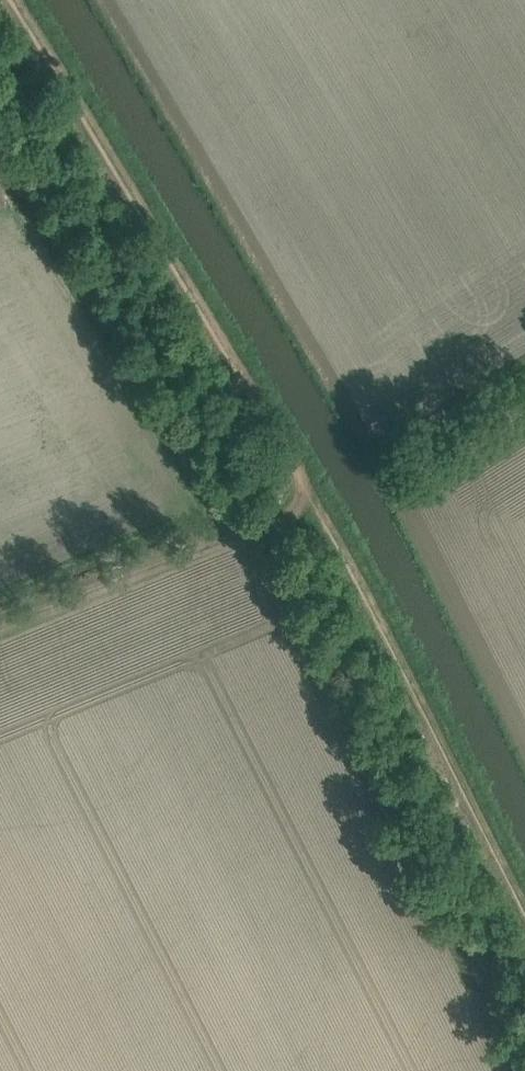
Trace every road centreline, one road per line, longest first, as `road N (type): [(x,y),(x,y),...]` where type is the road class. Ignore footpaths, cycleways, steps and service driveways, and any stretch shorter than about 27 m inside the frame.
road 1 (track): [(315,504),(19,0)]
road 2 (track): [(524,907),(315,504)]
road 3 (track): [(315,504),(0,635)]
road 4 (track): [(381,469),(524,378)]

